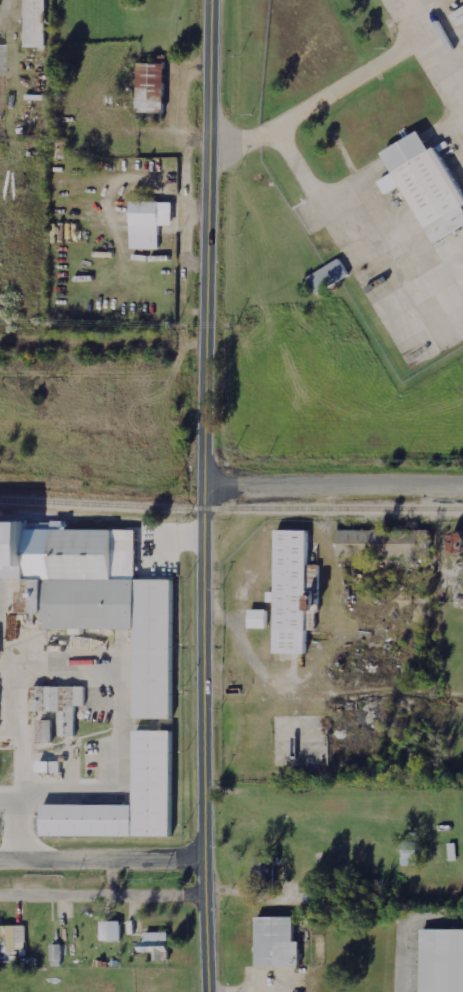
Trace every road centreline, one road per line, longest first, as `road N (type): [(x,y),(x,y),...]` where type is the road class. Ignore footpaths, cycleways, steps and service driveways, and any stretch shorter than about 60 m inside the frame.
road 1 (secondary): [(211,991),(204,855),(210,0)]
road 2 (tertiary): [(462,481),(204,485)]
road 3 (residential): [(204,855),(0,854)]

